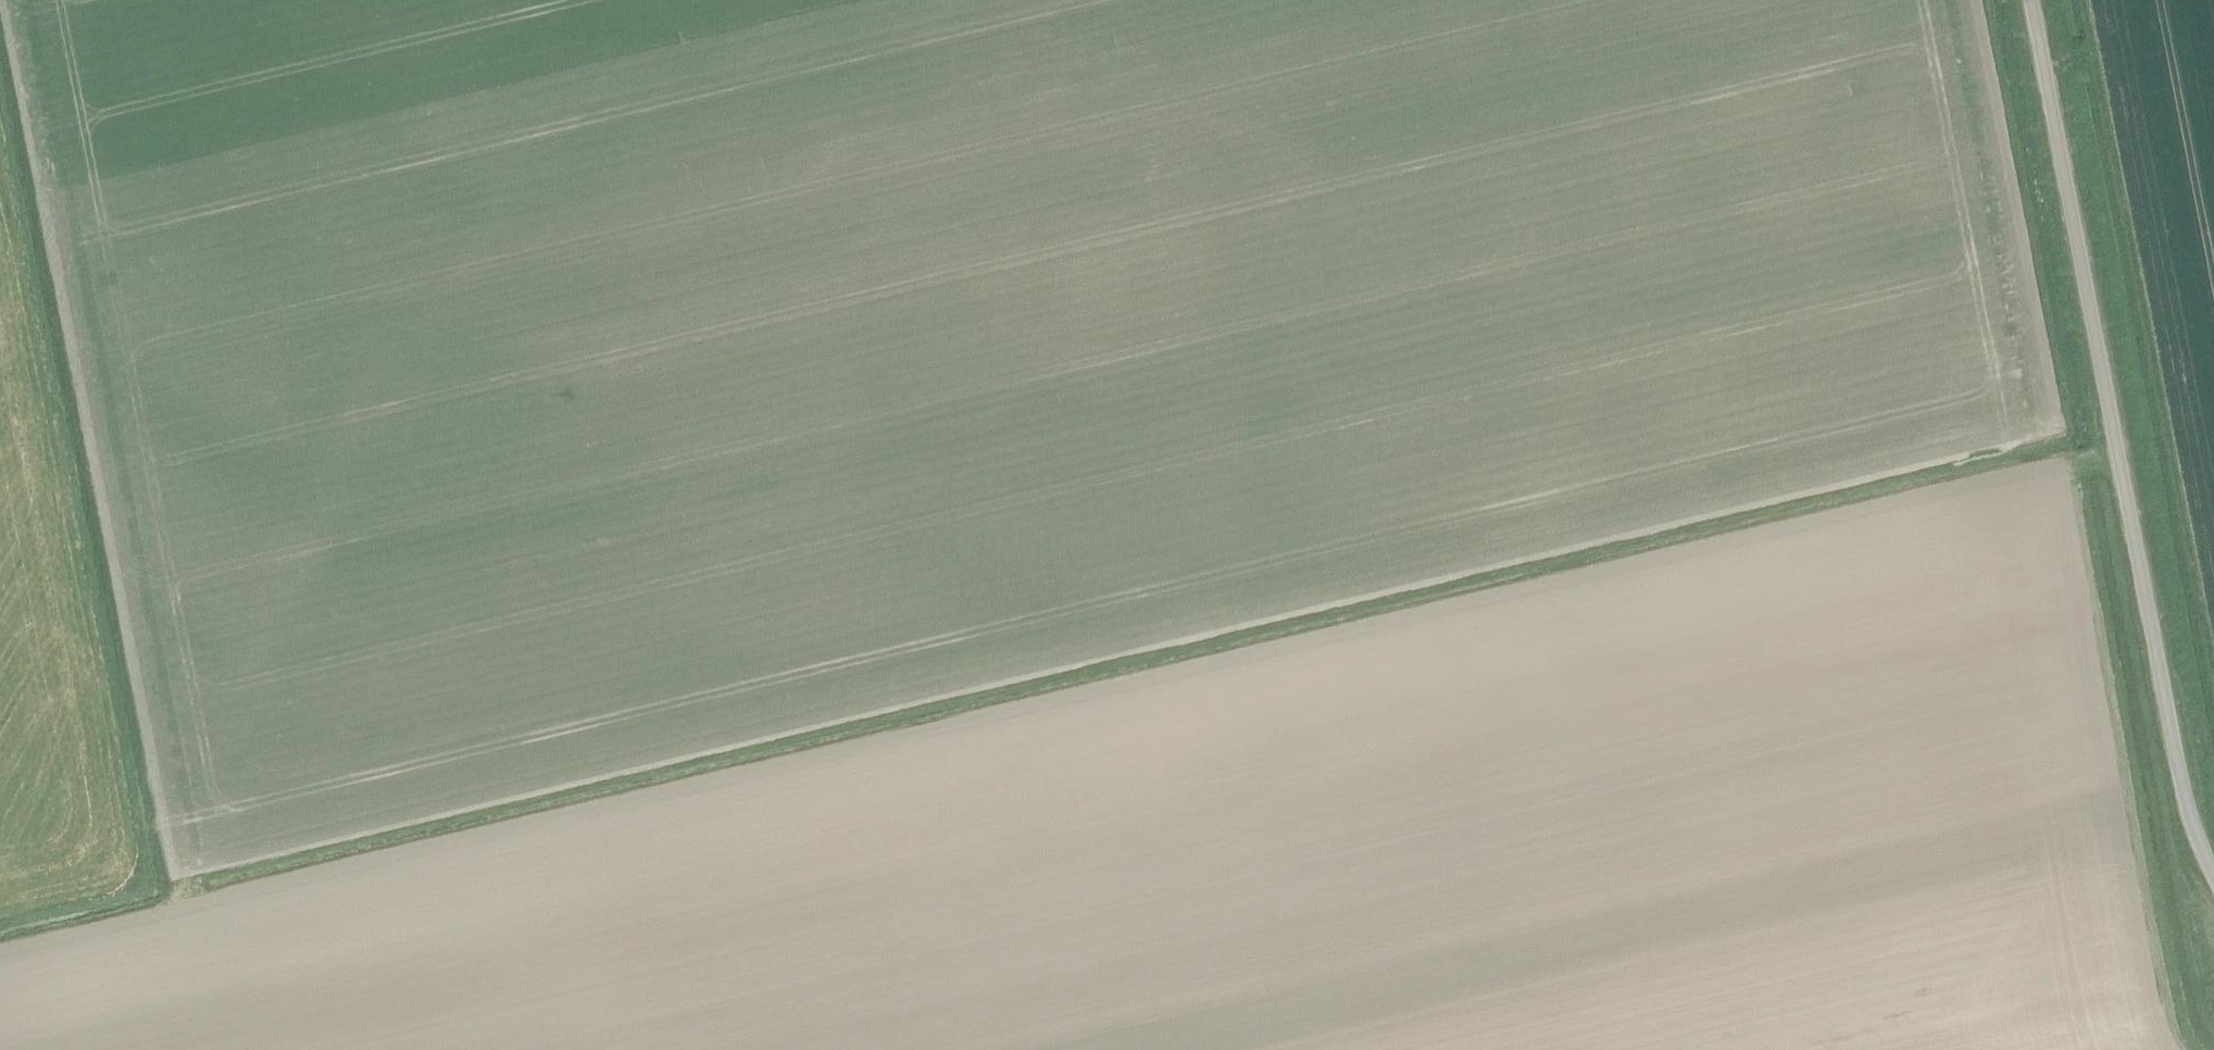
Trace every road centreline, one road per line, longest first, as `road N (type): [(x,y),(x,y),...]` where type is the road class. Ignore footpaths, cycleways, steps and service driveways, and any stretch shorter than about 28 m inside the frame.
road 1 (unclassified): [(2213,881),(2176,784),(2027,0)]

